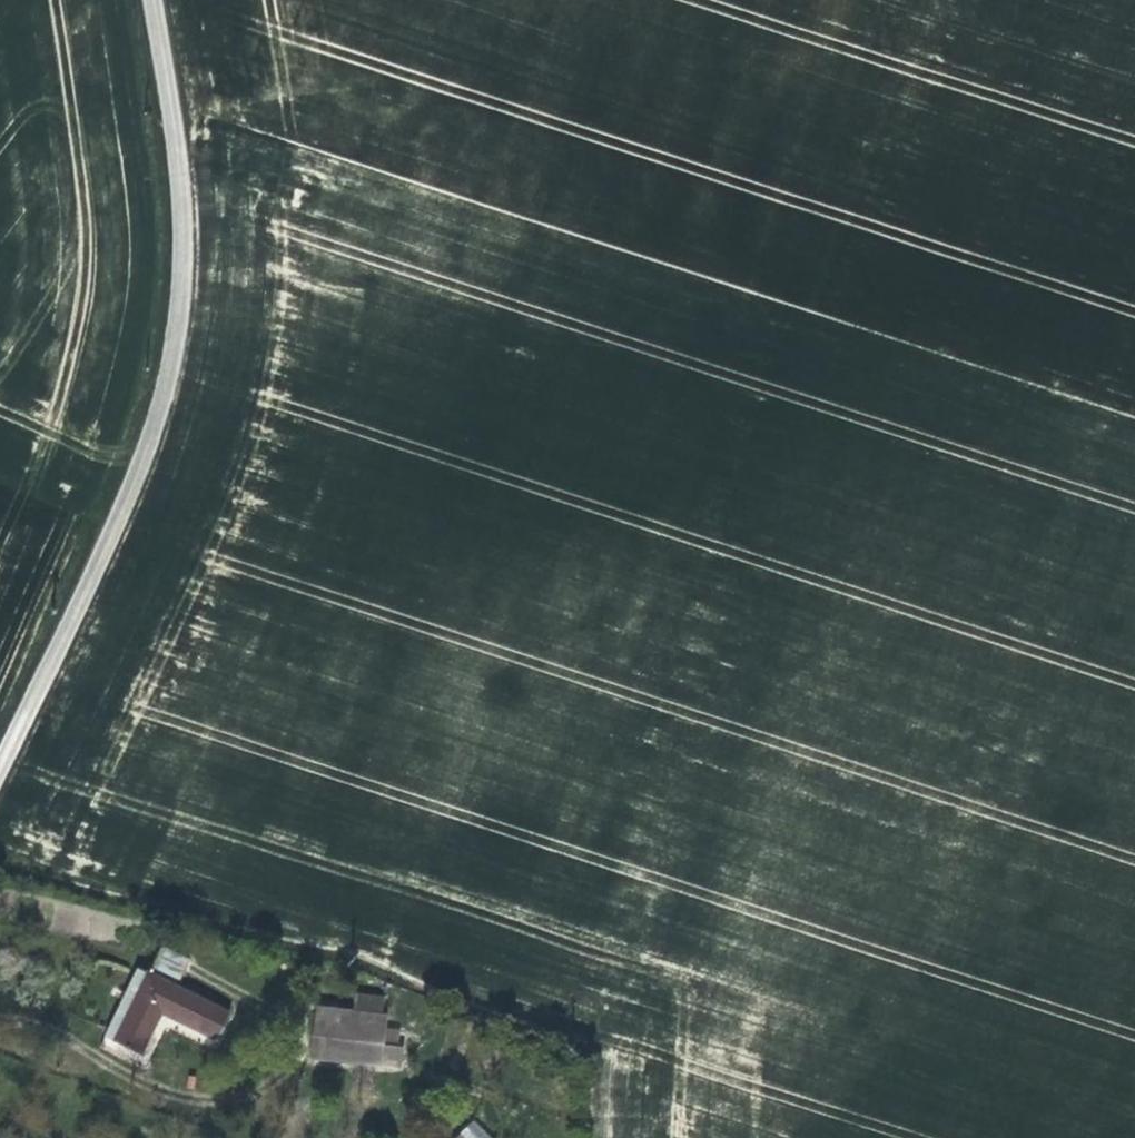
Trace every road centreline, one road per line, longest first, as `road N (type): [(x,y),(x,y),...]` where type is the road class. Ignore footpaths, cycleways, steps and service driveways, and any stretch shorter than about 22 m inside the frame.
road 1 (track): [(0,762),(147,450),(184,285),(176,133),(154,0)]

